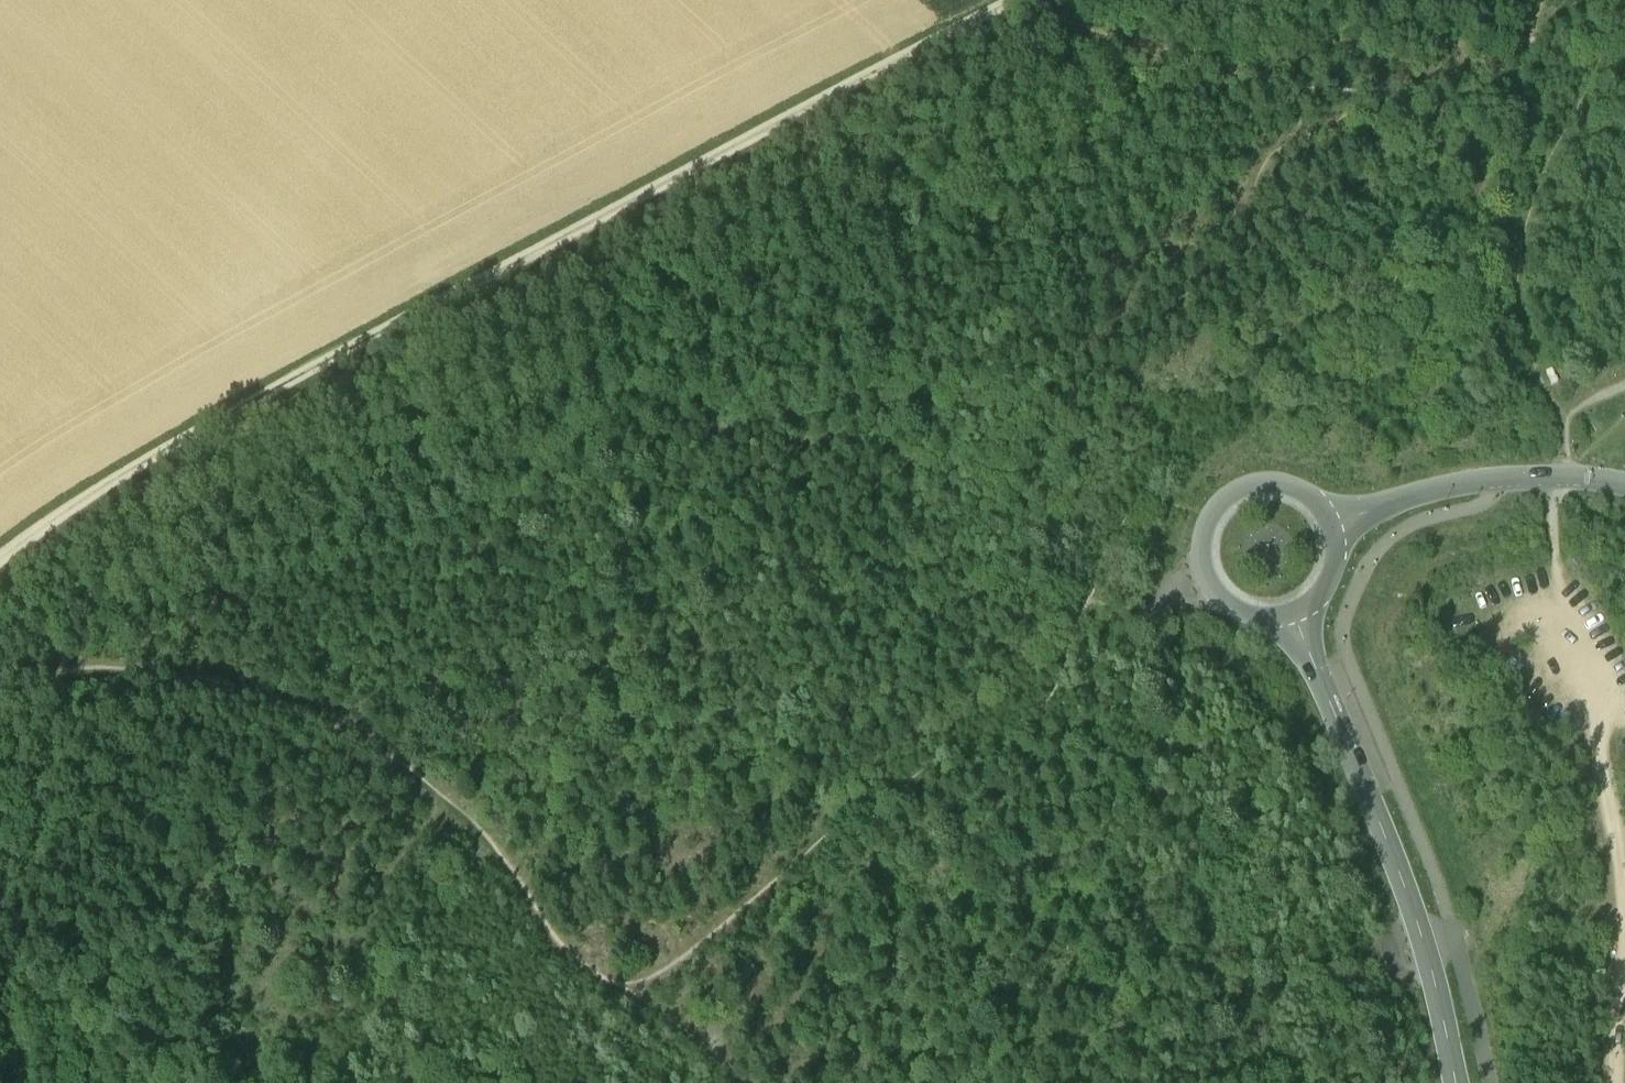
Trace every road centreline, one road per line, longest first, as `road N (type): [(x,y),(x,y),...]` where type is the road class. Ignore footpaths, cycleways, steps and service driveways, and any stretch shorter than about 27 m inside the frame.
road 1 (track): [(0,558),(230,419),(1020,0)]
road 2 (unclassified): [(1293,615),(1417,917),(1458,1082)]
road 3 (unclassified): [(1334,519),(1300,485),(1252,480),(1212,506),(1201,528),(1198,552),(1215,594),(1250,617),(1293,615)]
road 4 (unclassified): [(1624,485),(1562,475),(1501,478),(1334,519)]

